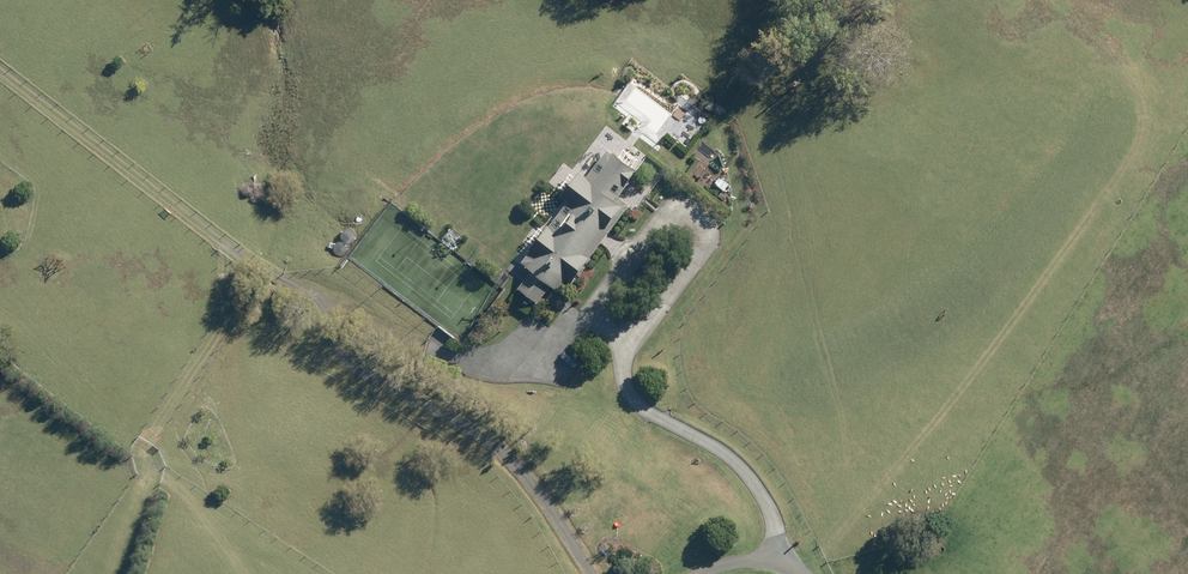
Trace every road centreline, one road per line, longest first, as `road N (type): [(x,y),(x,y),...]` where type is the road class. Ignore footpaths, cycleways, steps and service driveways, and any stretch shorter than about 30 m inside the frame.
road 1 (track): [(0,64),(262,269),(380,332),(466,356),(517,358),(584,324),(602,324),(619,329),(630,348)]
road 2 (track): [(793,573),(732,466),(638,410),(626,389),(630,348),(707,250),(706,235),(682,221),(656,230),(584,324)]
road 3 (track): [(235,248),(229,281),(247,301),(504,456),(598,573)]

